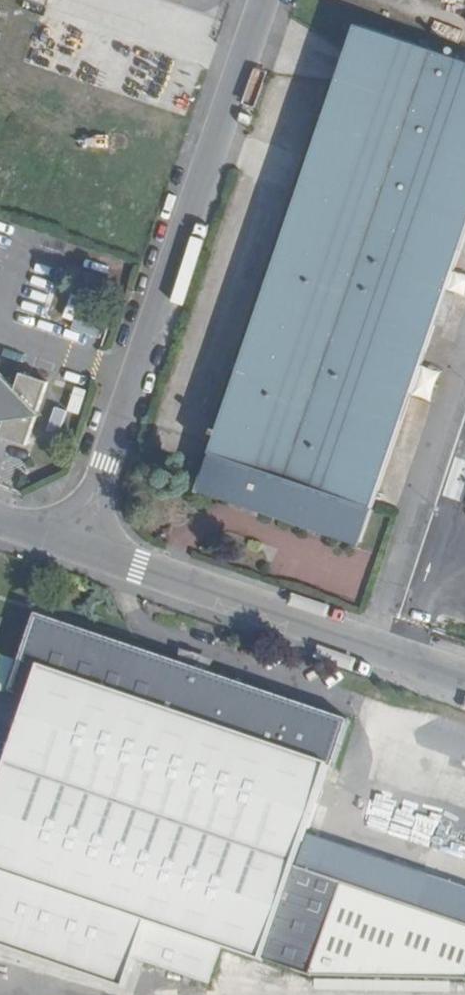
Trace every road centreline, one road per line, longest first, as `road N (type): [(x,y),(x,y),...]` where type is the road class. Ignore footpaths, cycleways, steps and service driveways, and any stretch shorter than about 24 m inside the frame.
road 1 (residential): [(264,0),(77,546)]
road 2 (residential): [(77,546),(464,679)]

